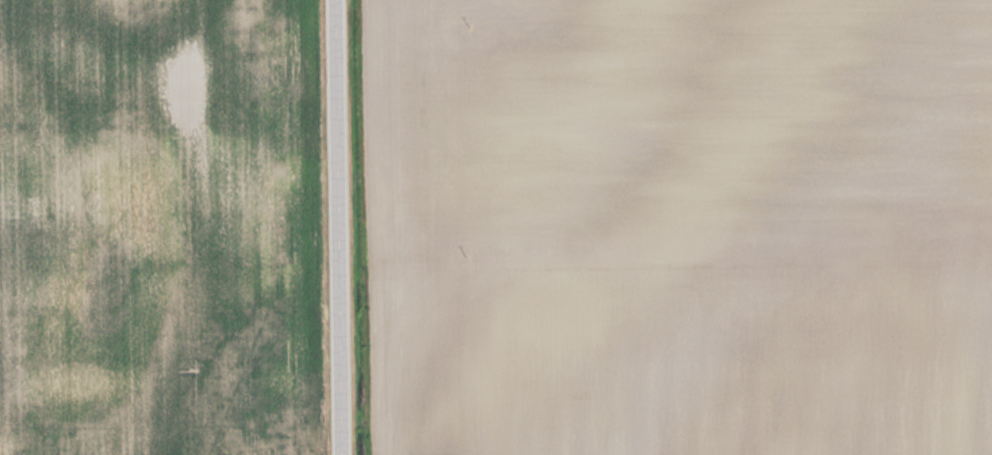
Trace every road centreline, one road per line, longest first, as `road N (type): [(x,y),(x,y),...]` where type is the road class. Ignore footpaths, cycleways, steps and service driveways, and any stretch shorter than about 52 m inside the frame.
road 1 (residential): [(342,454),(336,0)]

